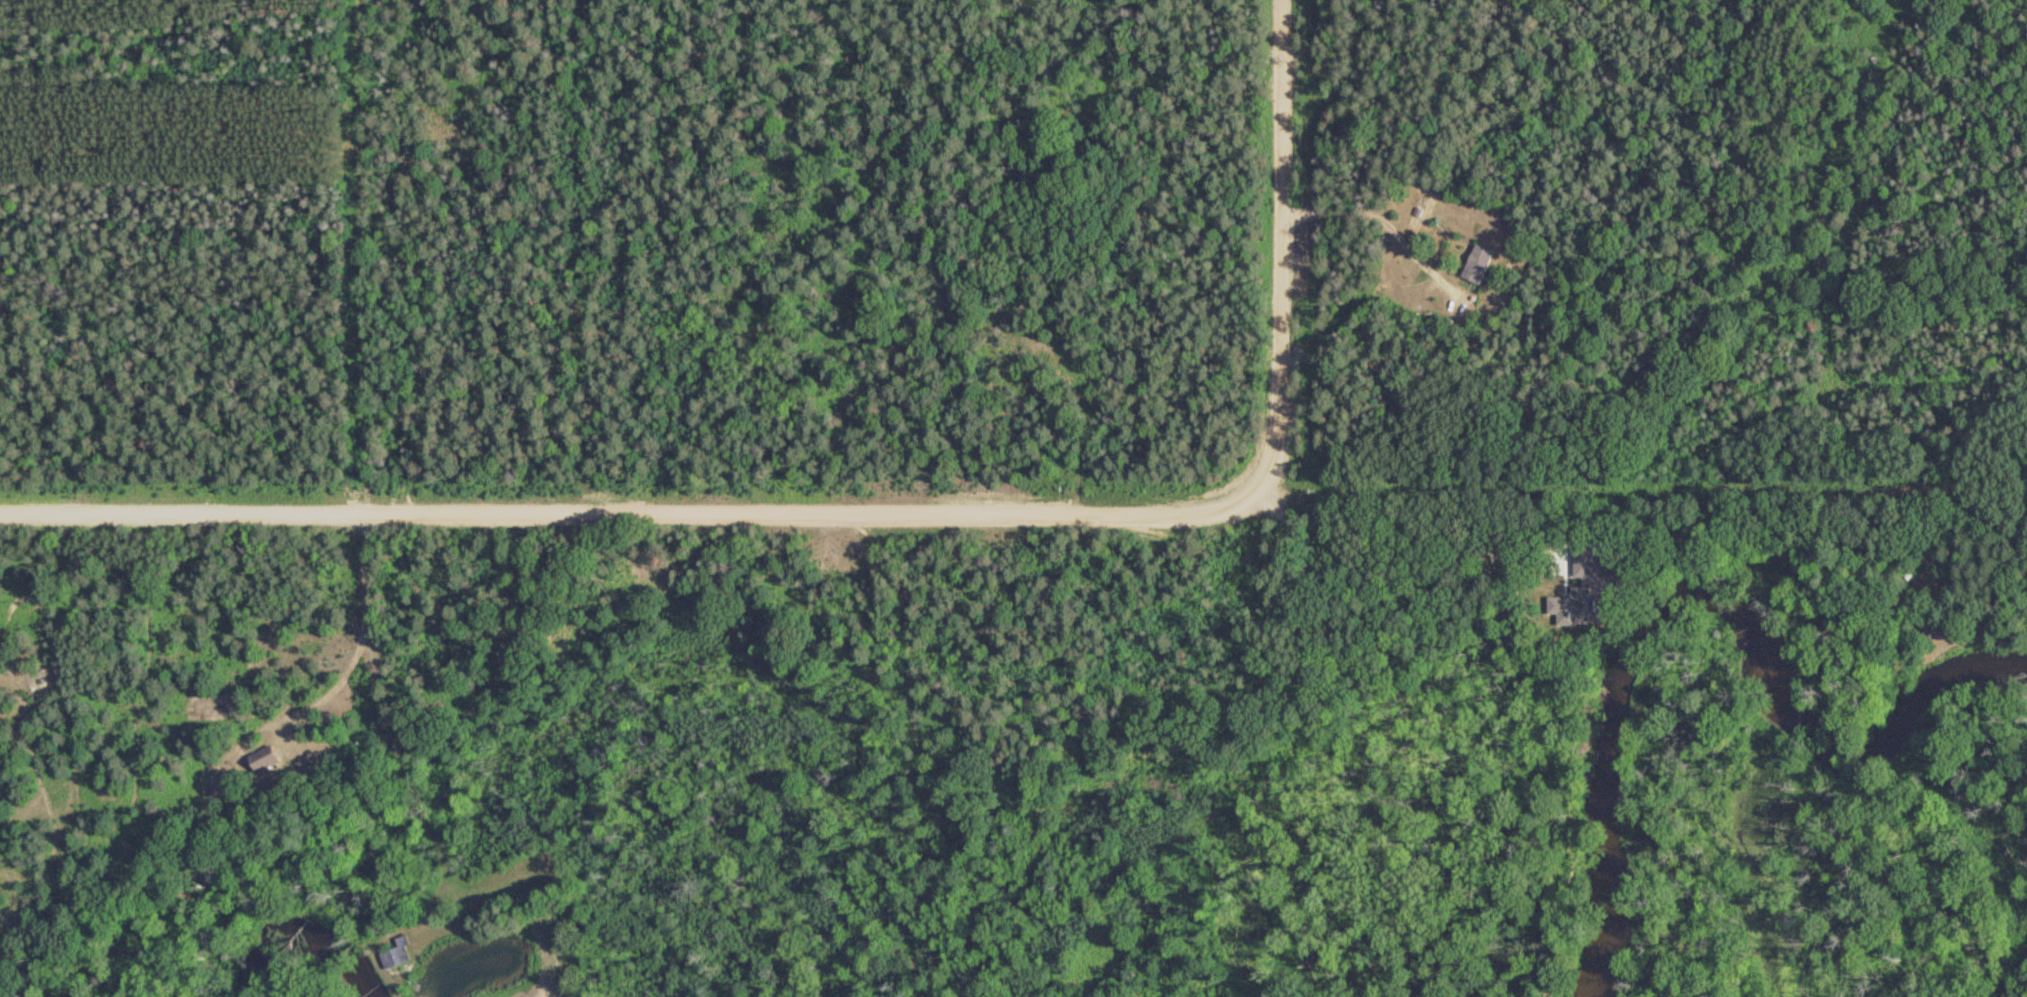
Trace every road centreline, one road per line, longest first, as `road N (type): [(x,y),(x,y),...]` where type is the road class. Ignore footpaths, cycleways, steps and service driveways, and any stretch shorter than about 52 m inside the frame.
road 1 (residential): [(0,512),(1184,514),(1244,498)]
road 2 (residential): [(1244,498),(1275,444),(1270,0)]

